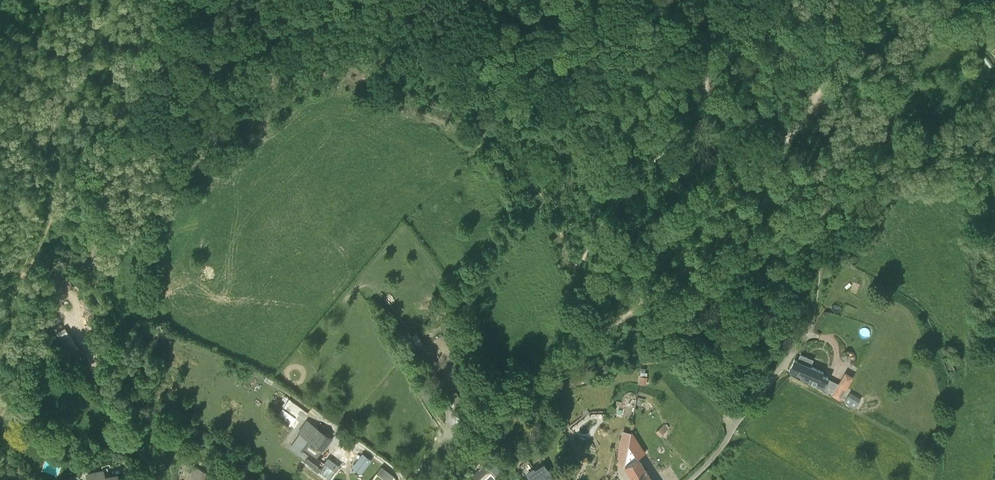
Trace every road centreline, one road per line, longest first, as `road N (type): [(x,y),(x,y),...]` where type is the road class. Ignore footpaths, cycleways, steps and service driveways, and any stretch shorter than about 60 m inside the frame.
road 1 (track): [(484,0),(497,28),(508,34),(668,24),(703,40),(708,79),(700,108),(615,203),(583,263),(612,329)]
road 2 (track): [(149,476),(104,360),(94,274),(104,205)]
road 3 (track): [(640,303),(793,184),(850,162)]
road 4 (track): [(104,205),(114,211),(152,154),(224,0)]
road 5 (track): [(0,221),(117,0)]
road 6 (track): [(612,329),(565,362),(492,391),(453,479)]
road 7 (track): [(140,0),(104,205)]
road 8 (residential): [(690,479),(809,329)]
road 9 (track): [(850,162),(994,124)]
road 10 (track): [(801,180),(916,93)]

